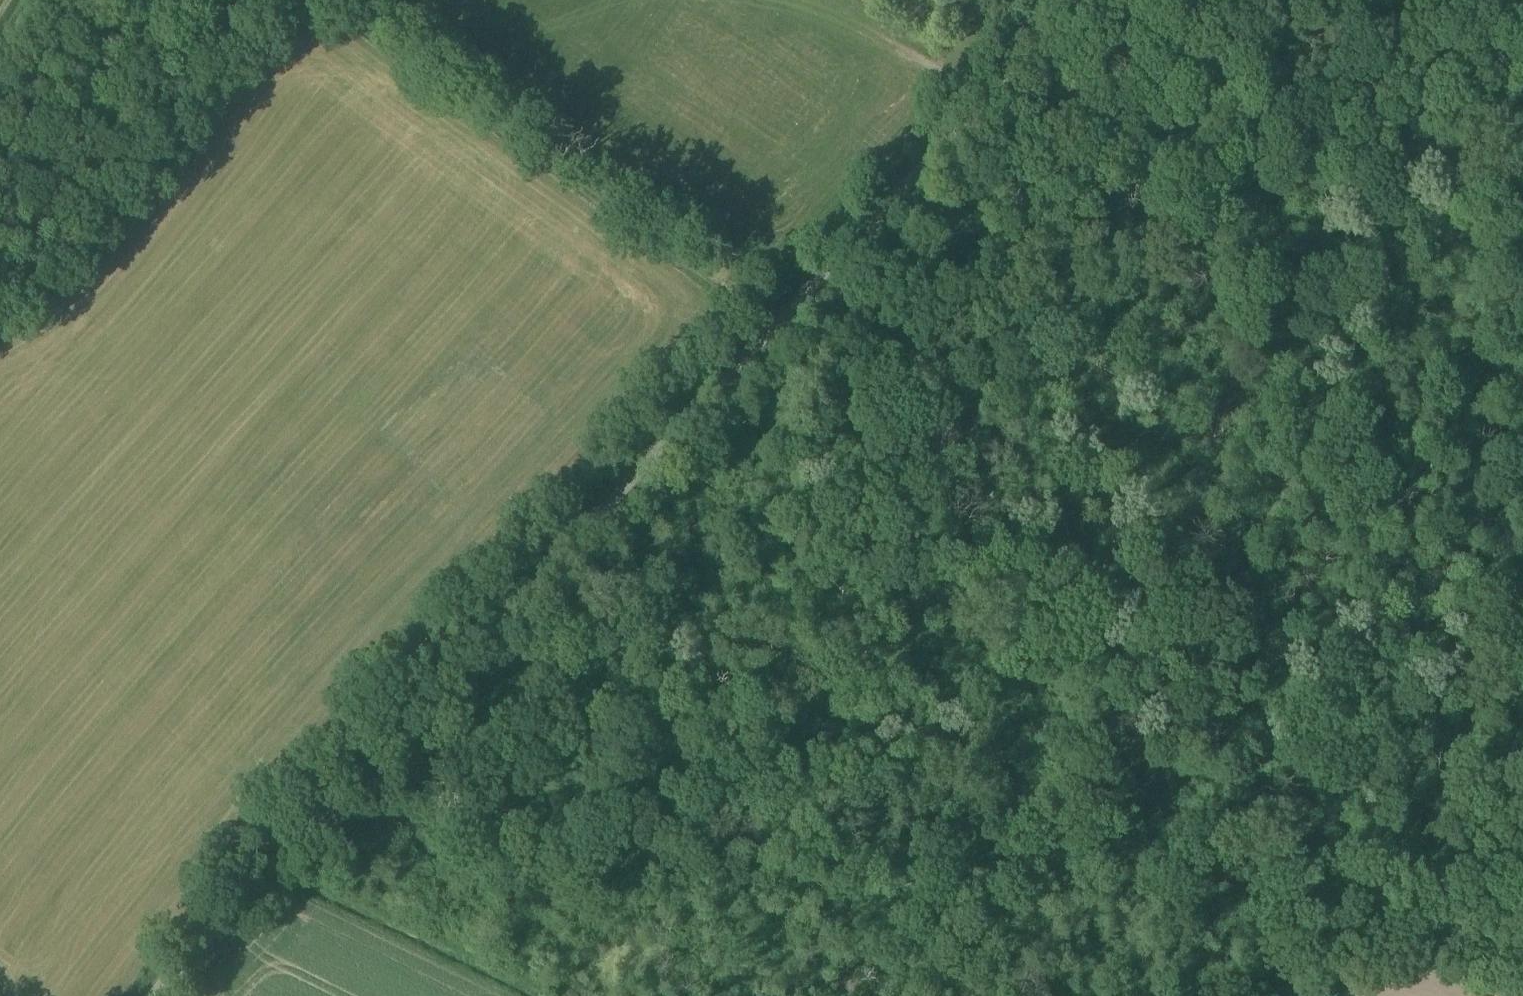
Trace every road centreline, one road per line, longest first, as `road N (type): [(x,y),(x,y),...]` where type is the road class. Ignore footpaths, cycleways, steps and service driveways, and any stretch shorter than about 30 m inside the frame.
road 1 (unclassified): [(154,995),(1080,0)]
road 2 (track): [(1522,963),(1152,877),(477,648)]

